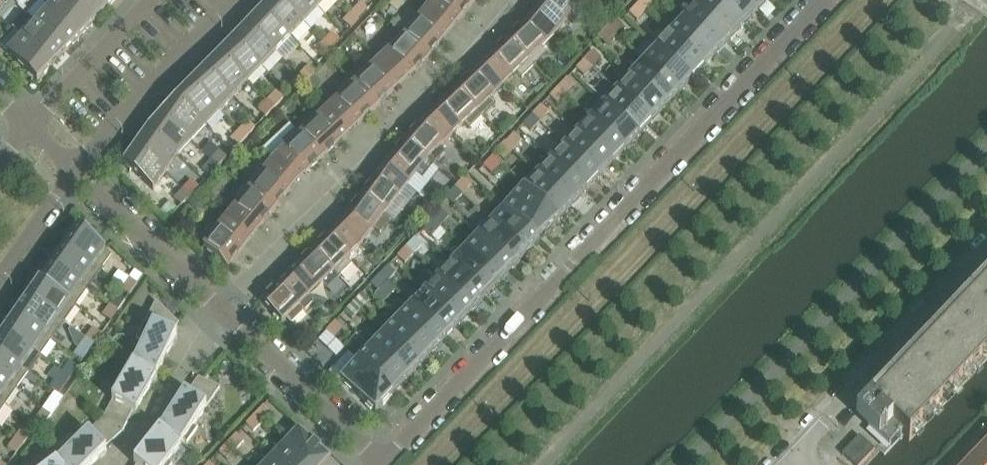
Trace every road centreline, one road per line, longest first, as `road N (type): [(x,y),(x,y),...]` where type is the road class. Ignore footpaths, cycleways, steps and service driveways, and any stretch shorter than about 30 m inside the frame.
road 1 (residential): [(823,0),(384,464)]
road 2 (residential): [(221,311),(509,0)]
road 3 (residential): [(799,448),(986,251)]
road 4 (residential): [(77,174),(240,0)]
road 5 (residential): [(381,464),(221,311)]
road 6 (residential): [(221,311),(77,174)]
road 7 (residential): [(104,464),(143,427),(221,311)]
road 8 (residential): [(152,0),(29,129)]
road 9 (residential): [(0,279),(77,174)]

